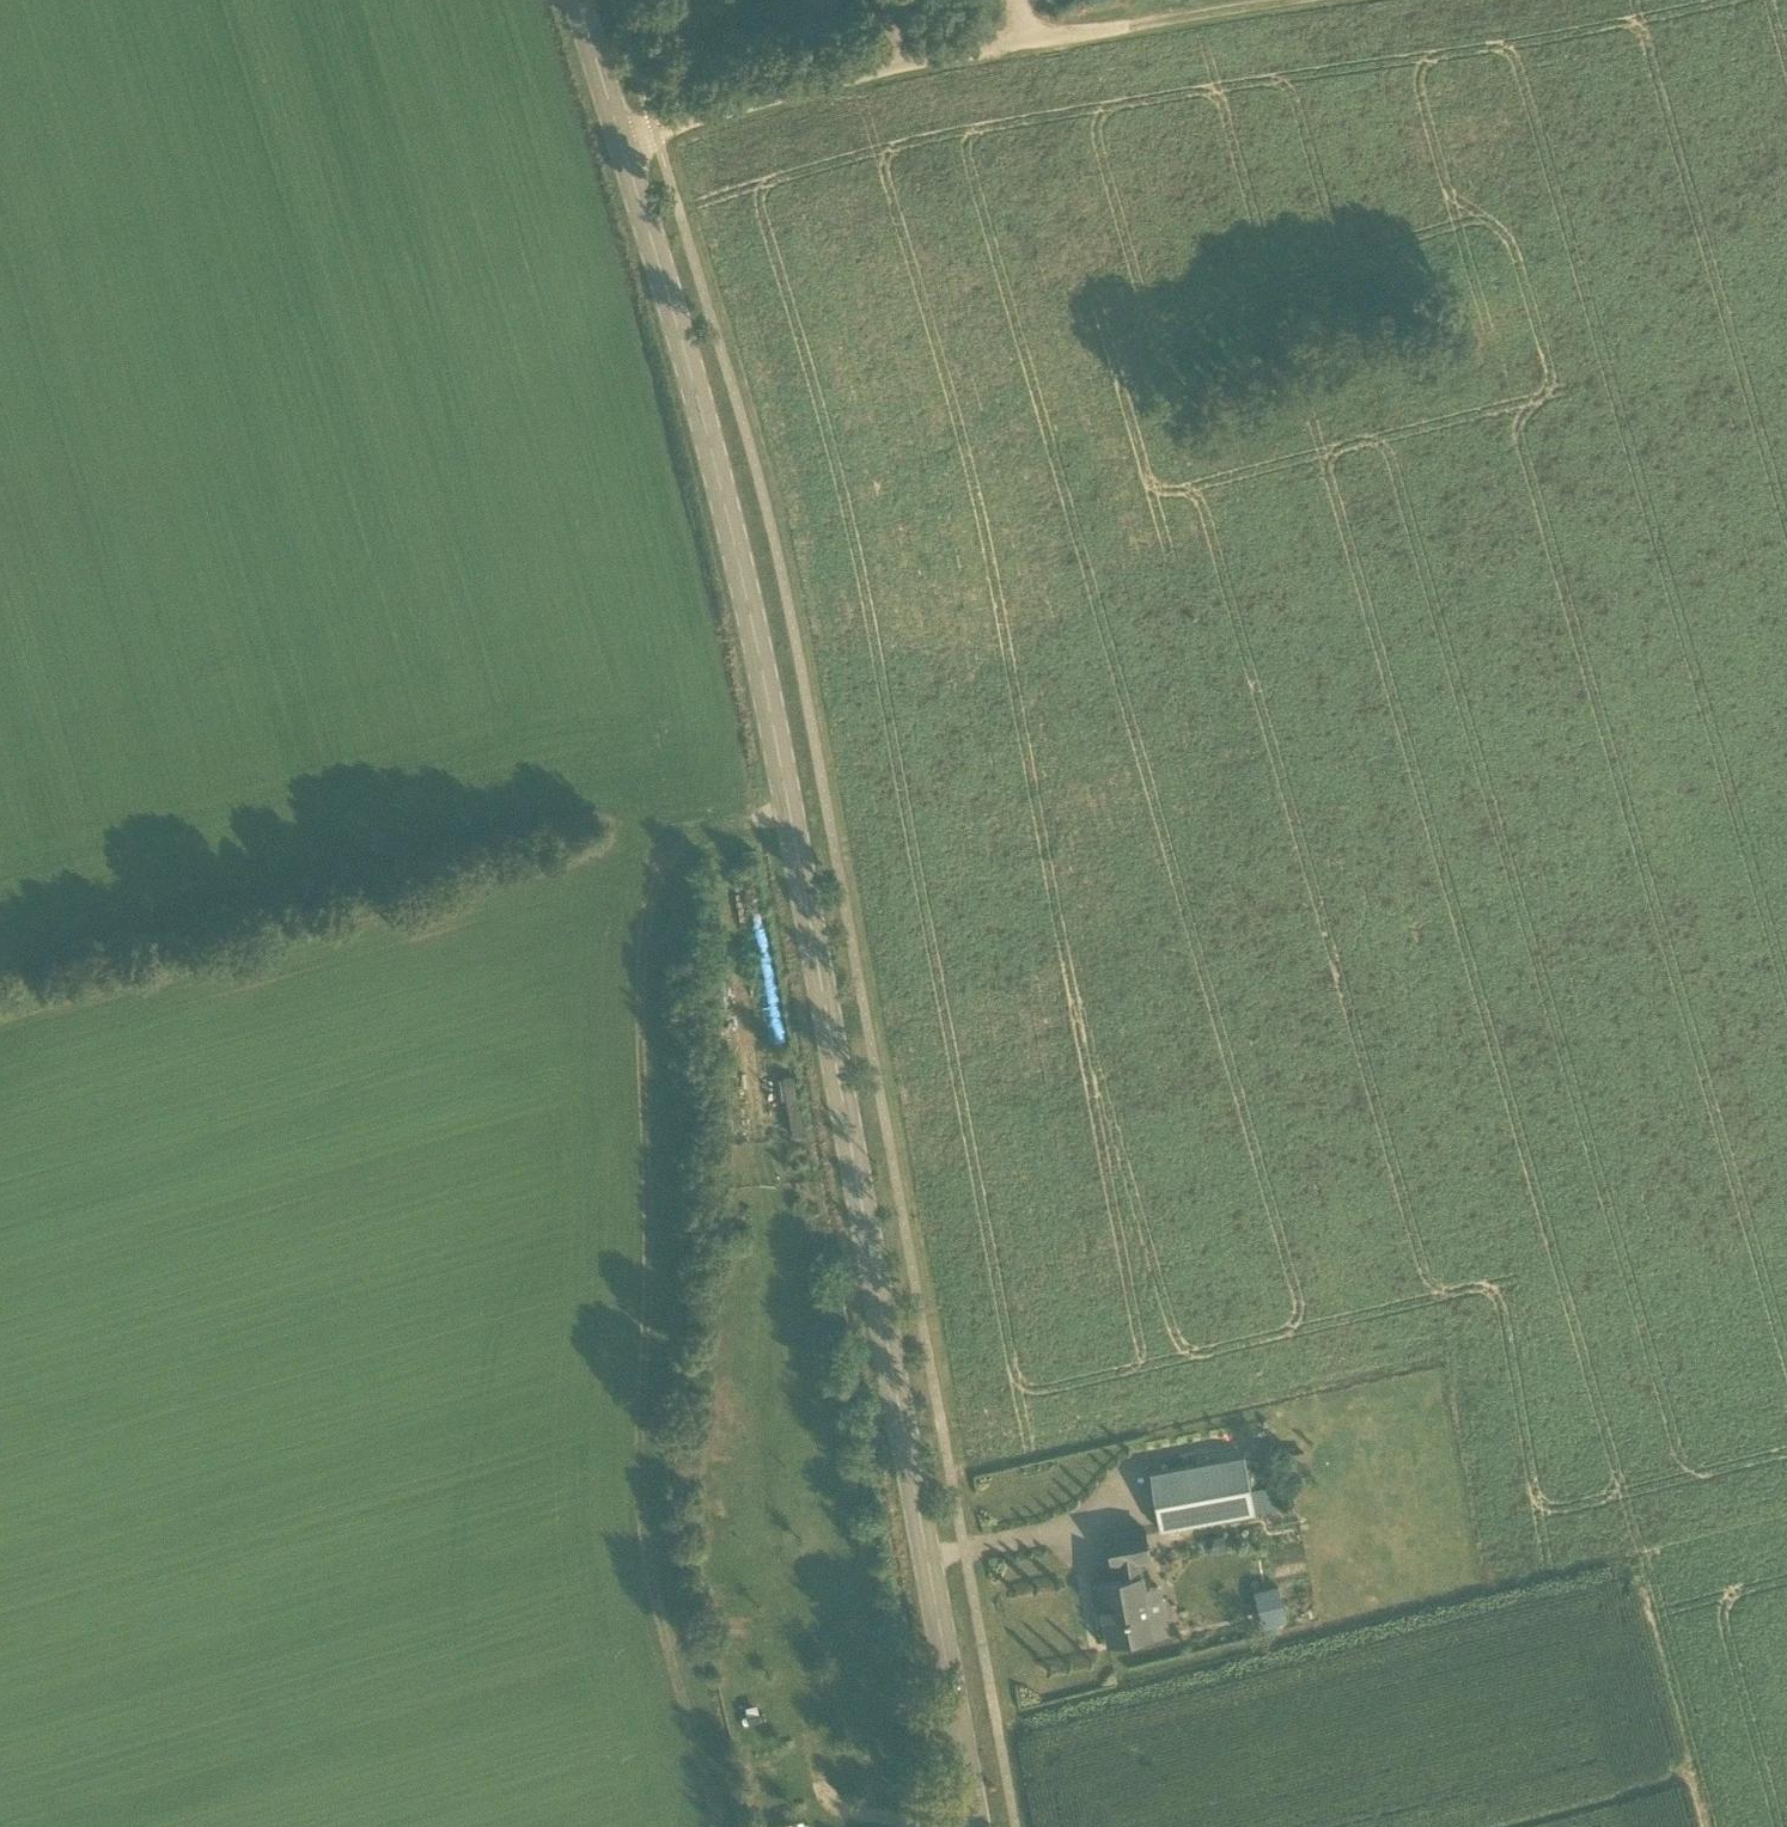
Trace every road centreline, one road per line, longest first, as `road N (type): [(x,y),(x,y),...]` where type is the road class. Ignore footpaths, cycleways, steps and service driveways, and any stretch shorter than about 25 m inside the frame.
road 1 (secondary): [(978,1826),(764,692),(628,146),(582,0)]
road 2 (track): [(1328,0),(993,48),(628,146)]

